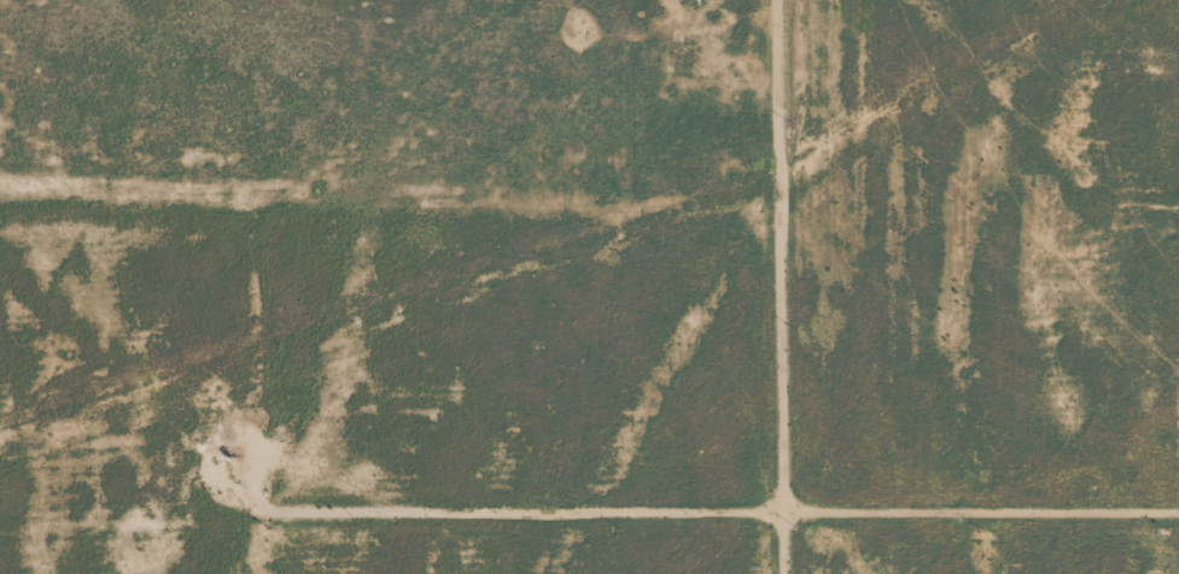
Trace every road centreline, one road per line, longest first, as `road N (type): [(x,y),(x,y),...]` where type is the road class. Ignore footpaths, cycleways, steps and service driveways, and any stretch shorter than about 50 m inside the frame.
road 1 (residential): [(798,573),(802,0)]

